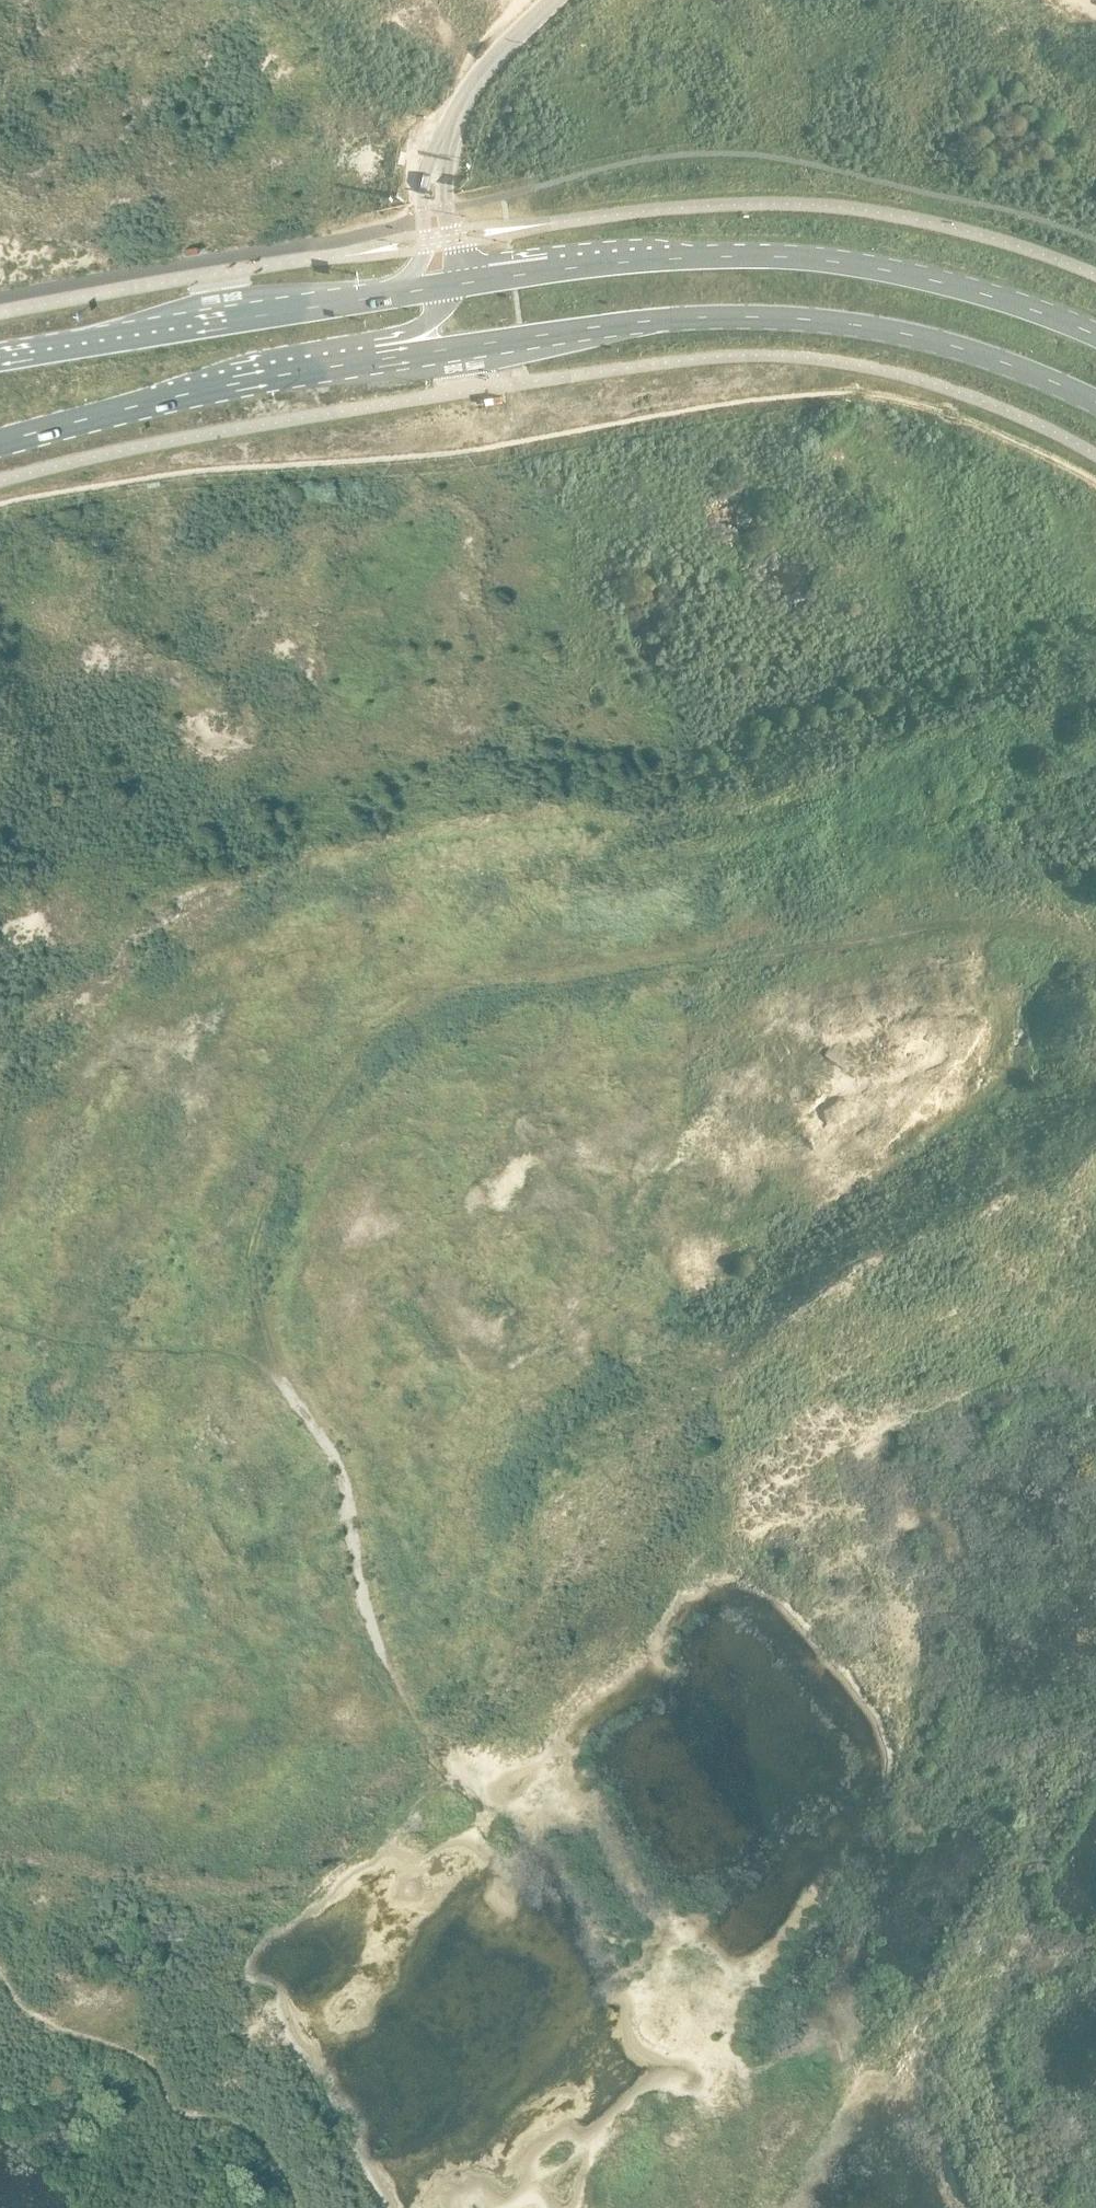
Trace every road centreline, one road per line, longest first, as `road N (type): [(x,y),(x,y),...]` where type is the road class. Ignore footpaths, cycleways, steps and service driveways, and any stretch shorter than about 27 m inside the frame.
road 1 (primary): [(380,359),(607,327),(810,320),(962,347),(1095,403)]
road 2 (primary): [(1095,335),(971,290),(784,256),(631,260),(458,283)]
road 3 (primary): [(458,283),(0,357)]
road 4 (primary): [(0,442),(157,400),(380,359)]

